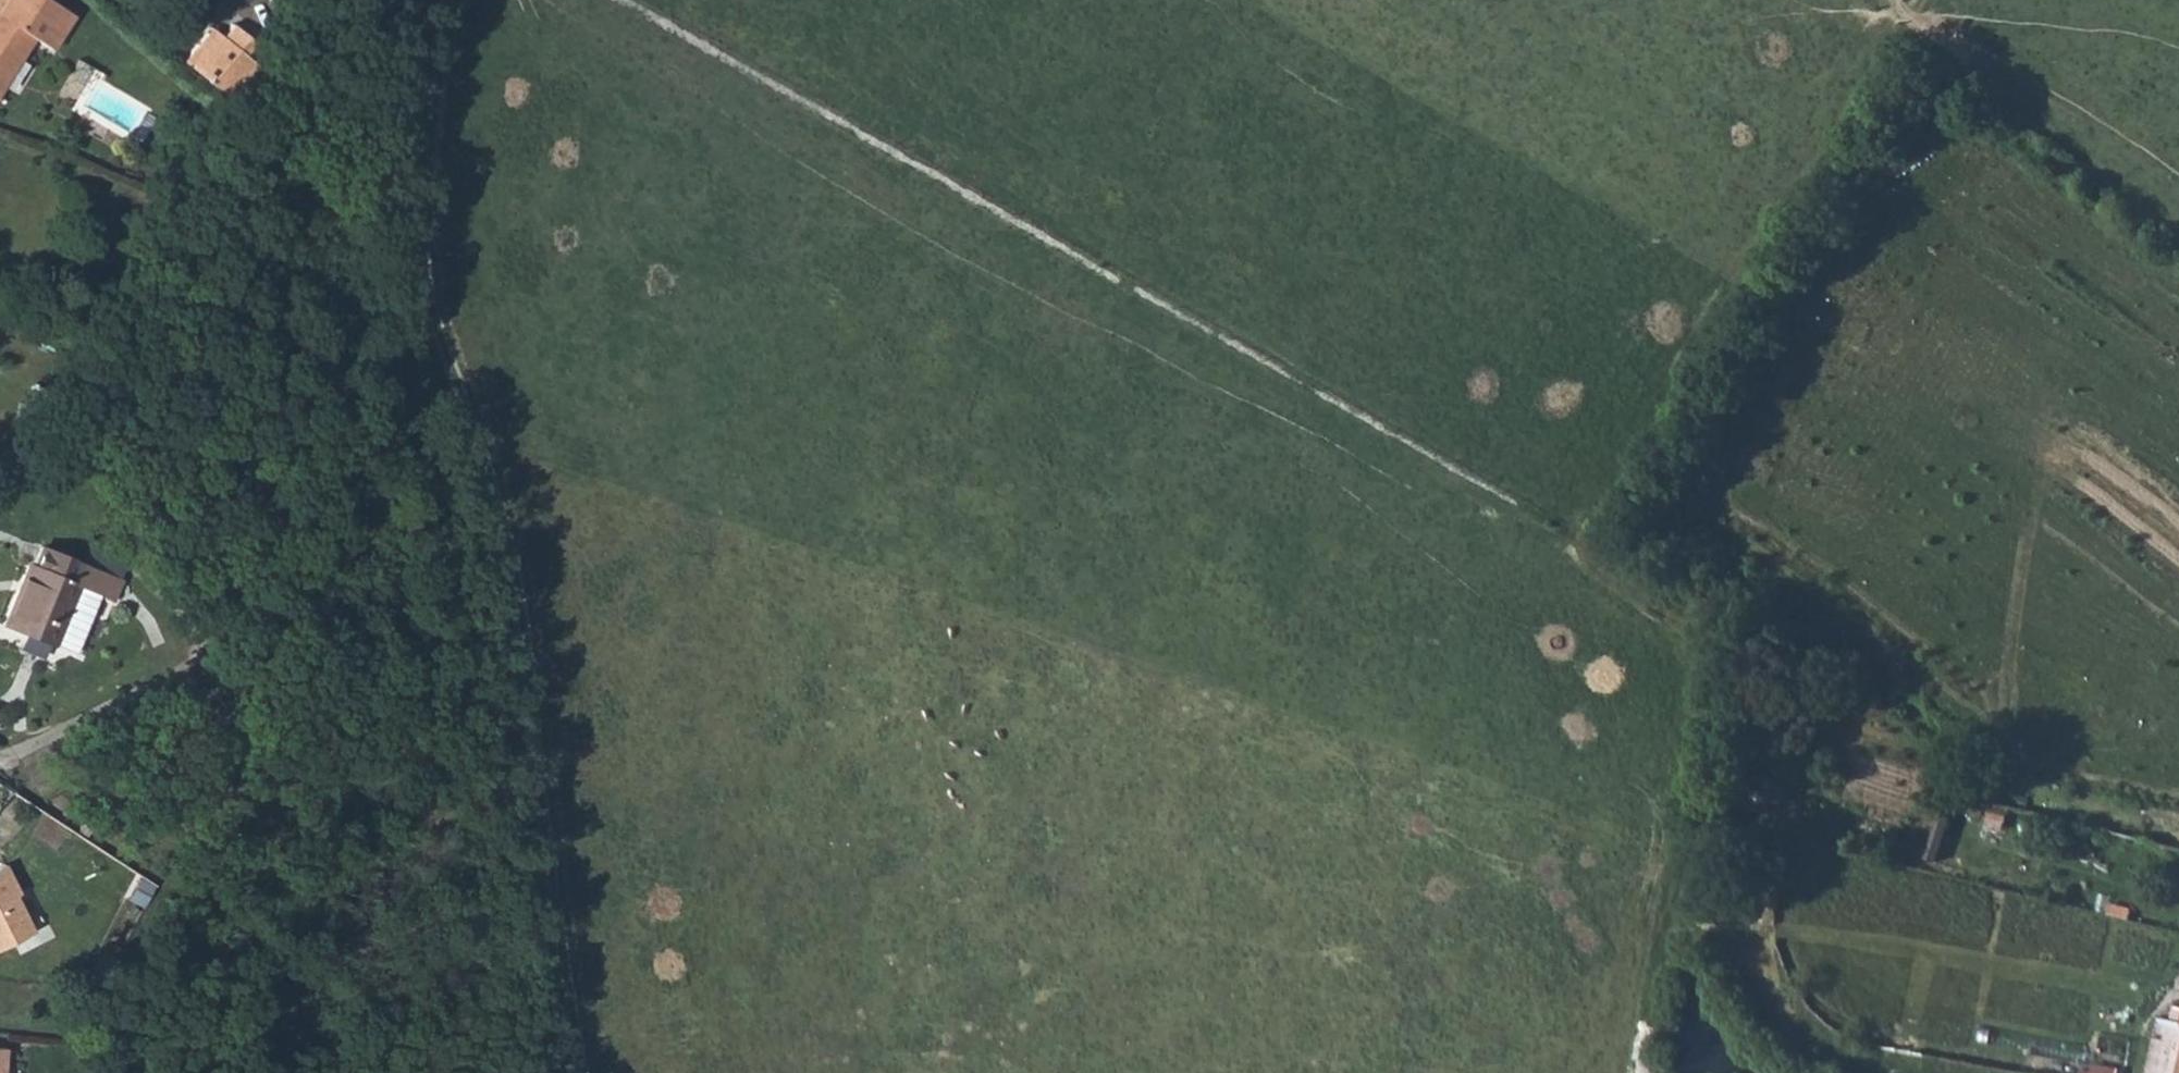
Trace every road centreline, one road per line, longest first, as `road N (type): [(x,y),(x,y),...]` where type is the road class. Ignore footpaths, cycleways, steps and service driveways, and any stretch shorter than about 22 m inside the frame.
road 1 (track): [(580,1072),(544,853),(508,526),(423,274),(421,191),(445,0)]

